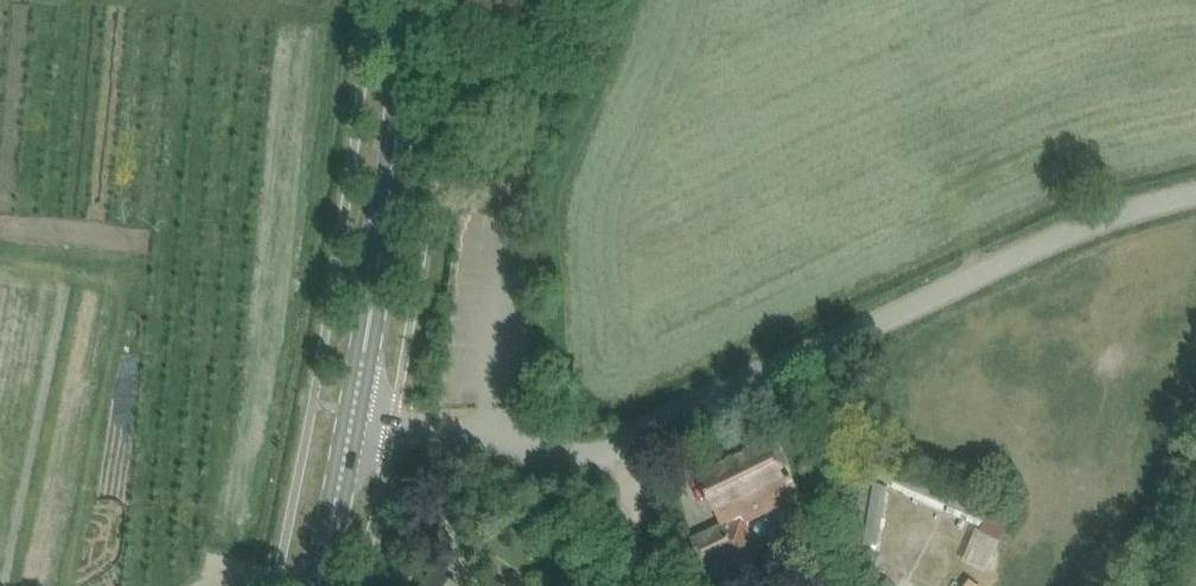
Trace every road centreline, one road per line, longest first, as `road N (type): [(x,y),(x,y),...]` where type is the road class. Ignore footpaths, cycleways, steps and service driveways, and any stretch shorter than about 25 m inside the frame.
road 1 (unclassified): [(354,411),(551,452),(602,454),(1046,242),(1195,193)]
road 2 (primary): [(354,411),(413,0)]
road 3 (primary): [(319,585),(354,411)]

